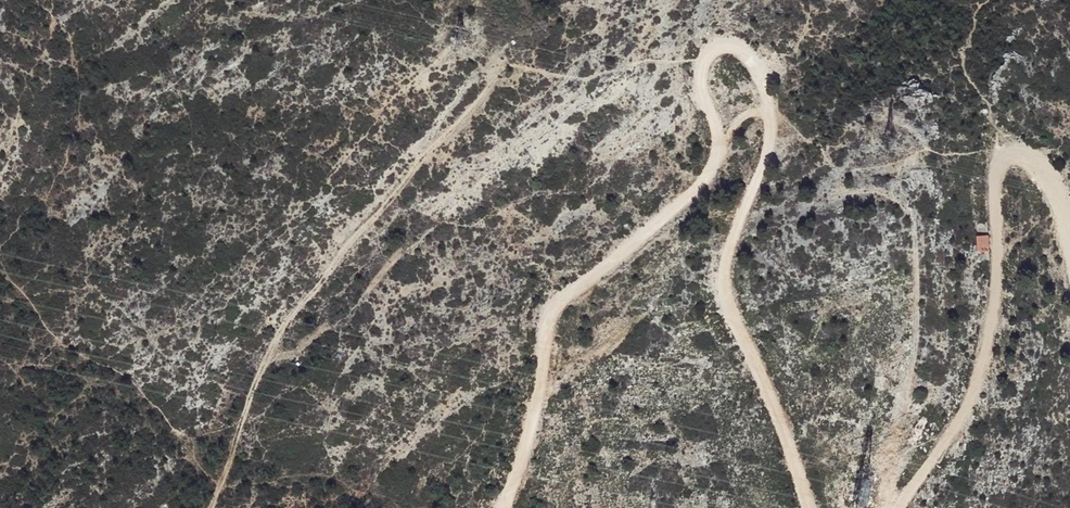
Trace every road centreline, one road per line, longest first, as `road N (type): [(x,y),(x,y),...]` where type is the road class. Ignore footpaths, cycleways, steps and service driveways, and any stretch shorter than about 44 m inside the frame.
road 1 (track): [(803,507),(777,419),(724,309),(721,255),(758,169),(769,119),(755,60),(739,43),(722,43),(703,58),(699,87),(715,132),(705,178),(550,314),(521,455),(502,507)]
road 2 (track): [(494,79),(478,114),(438,140),(283,321),(214,507)]
road 3 (track): [(897,507),(952,433),(988,354),(997,165)]
road 4 (track): [(884,507),(909,392),(917,228),(891,186)]
road 5 (track): [(997,165),(1013,156),(1037,162),(1055,190),(1069,258)]

